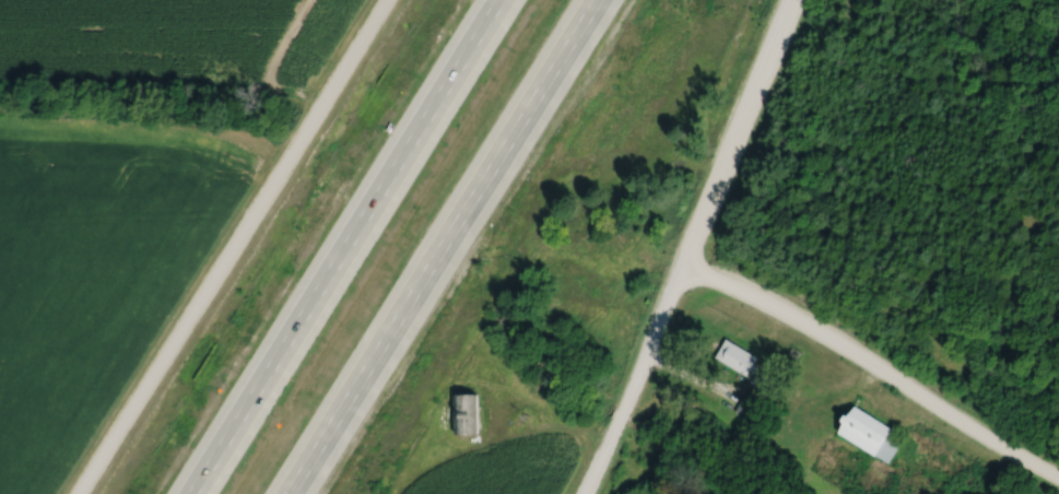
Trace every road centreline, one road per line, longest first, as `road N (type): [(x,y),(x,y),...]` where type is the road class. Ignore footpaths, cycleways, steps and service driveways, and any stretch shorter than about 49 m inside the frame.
road 1 (residential): [(390,0),(78,493)]
road 2 (motorway): [(504,0),(195,493)]
road 3 (motorway): [(311,493),(617,0)]
road 4 (tertiary): [(791,0),(586,493)]
road 5 (residential): [(682,266),(1058,481)]

